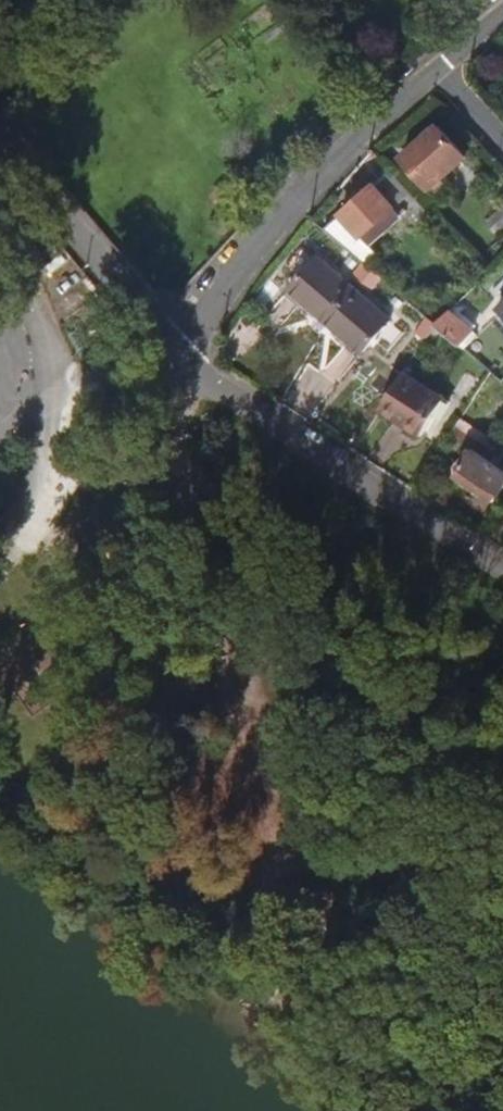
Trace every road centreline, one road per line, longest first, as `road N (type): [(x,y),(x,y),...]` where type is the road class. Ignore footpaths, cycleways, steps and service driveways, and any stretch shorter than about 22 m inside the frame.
road 1 (unclassified): [(502,570),(169,347)]
road 2 (unclassified): [(437,68),(347,148),(169,347)]
road 3 (unclassified): [(0,140),(169,347)]

